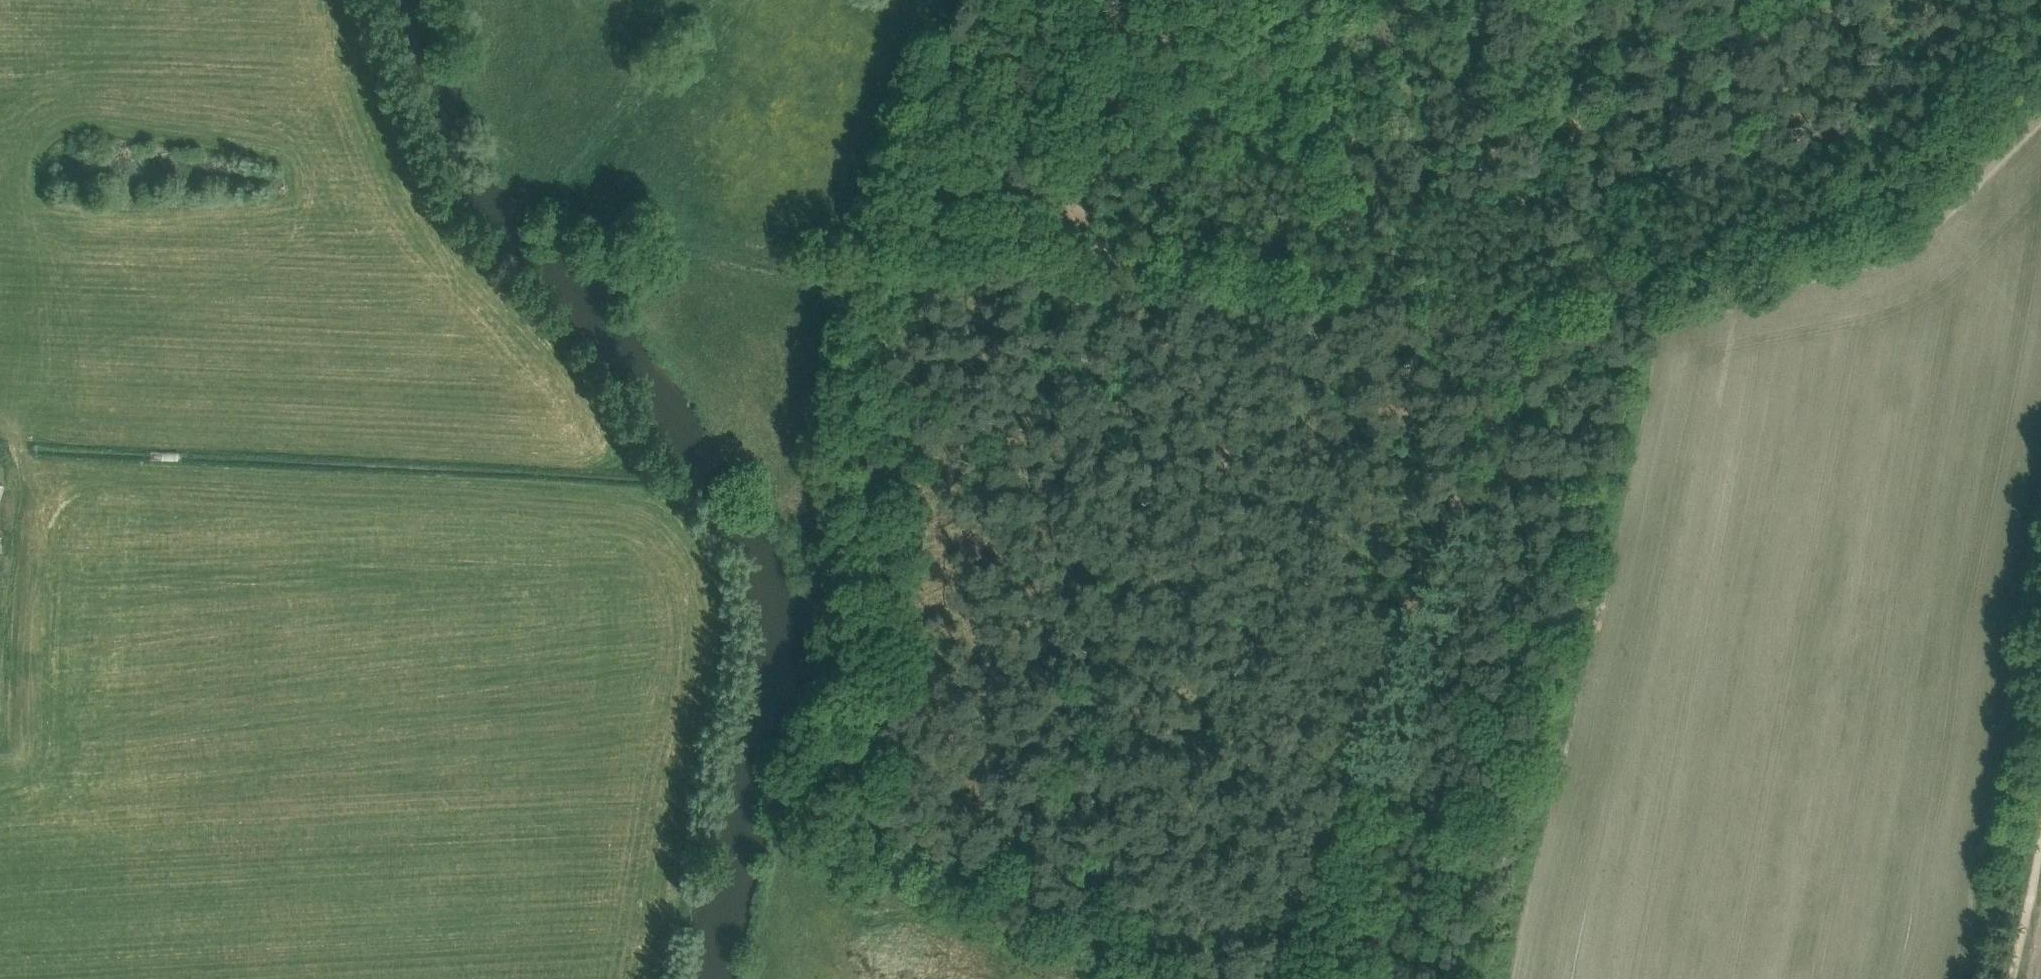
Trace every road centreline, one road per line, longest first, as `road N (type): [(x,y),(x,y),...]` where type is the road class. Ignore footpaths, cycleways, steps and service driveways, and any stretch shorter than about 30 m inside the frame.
road 1 (track): [(1610,305),(1553,306),(1107,259),(879,263)]
road 2 (track): [(2040,109),(1942,218),(1878,262),(1673,303),(1610,305)]
road 3 (track): [(2040,834),(2015,978)]

